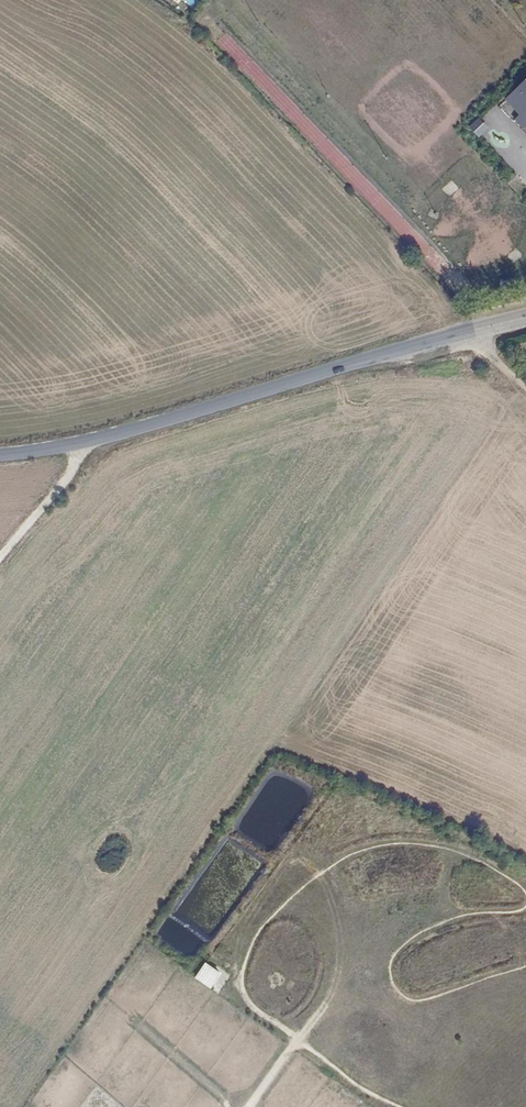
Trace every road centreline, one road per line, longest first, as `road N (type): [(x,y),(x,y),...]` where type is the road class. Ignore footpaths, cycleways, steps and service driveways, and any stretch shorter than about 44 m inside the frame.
road 1 (residential): [(525,320),(80,445),(0,454)]

